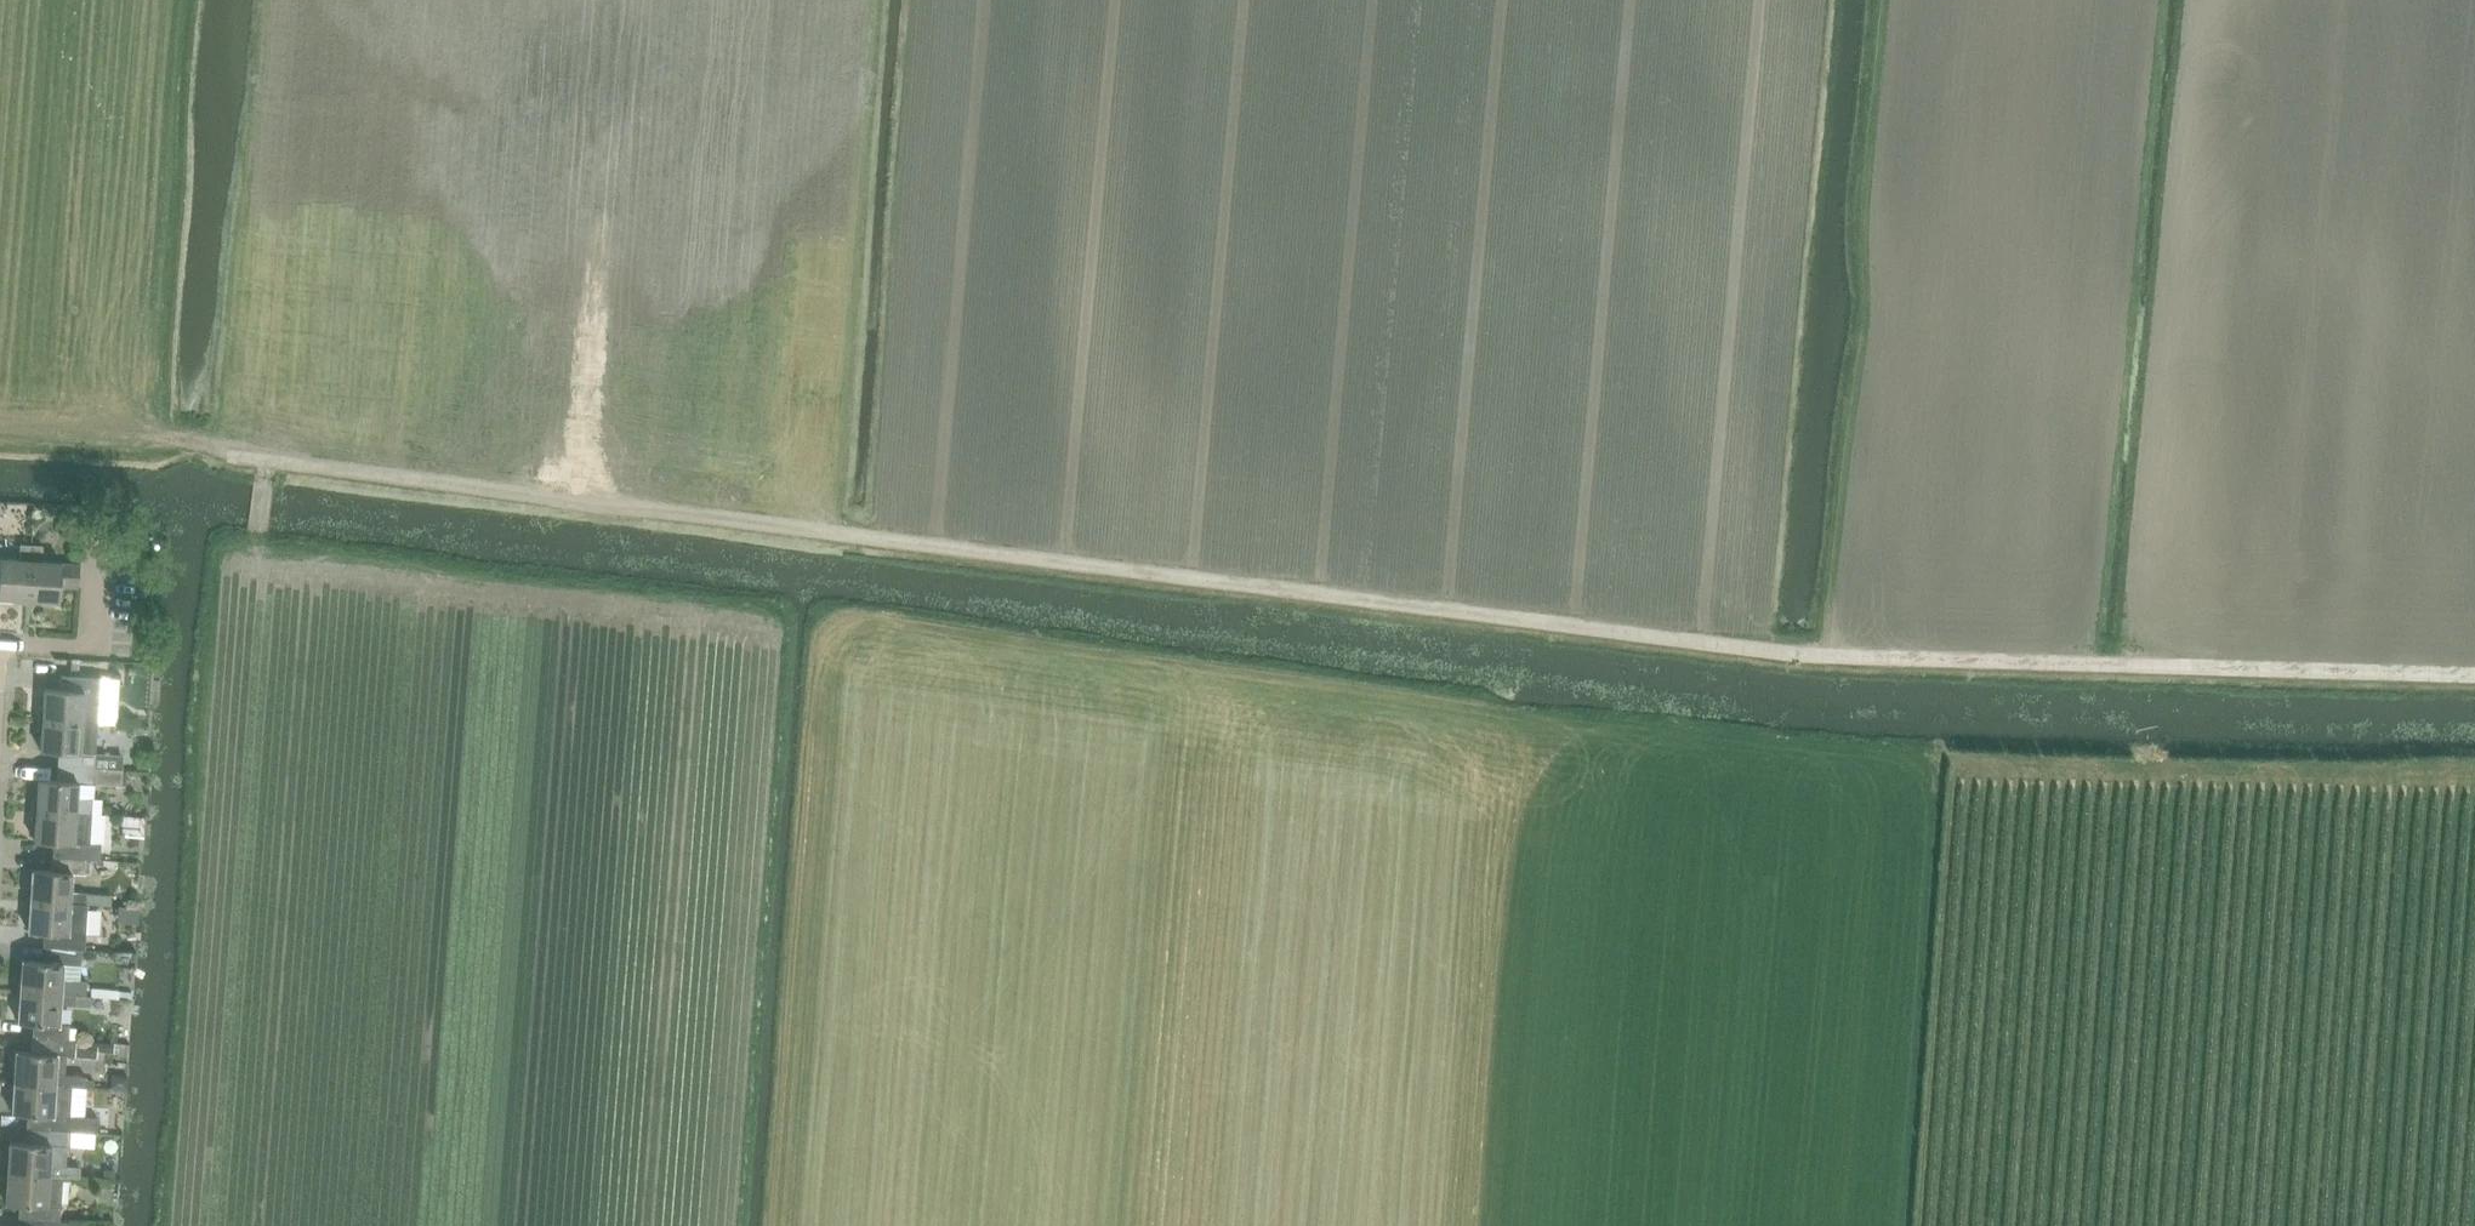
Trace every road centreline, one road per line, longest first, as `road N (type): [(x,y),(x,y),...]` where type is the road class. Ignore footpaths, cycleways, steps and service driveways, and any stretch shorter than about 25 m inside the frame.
road 1 (residential): [(0,647),(99,646),(106,545)]

